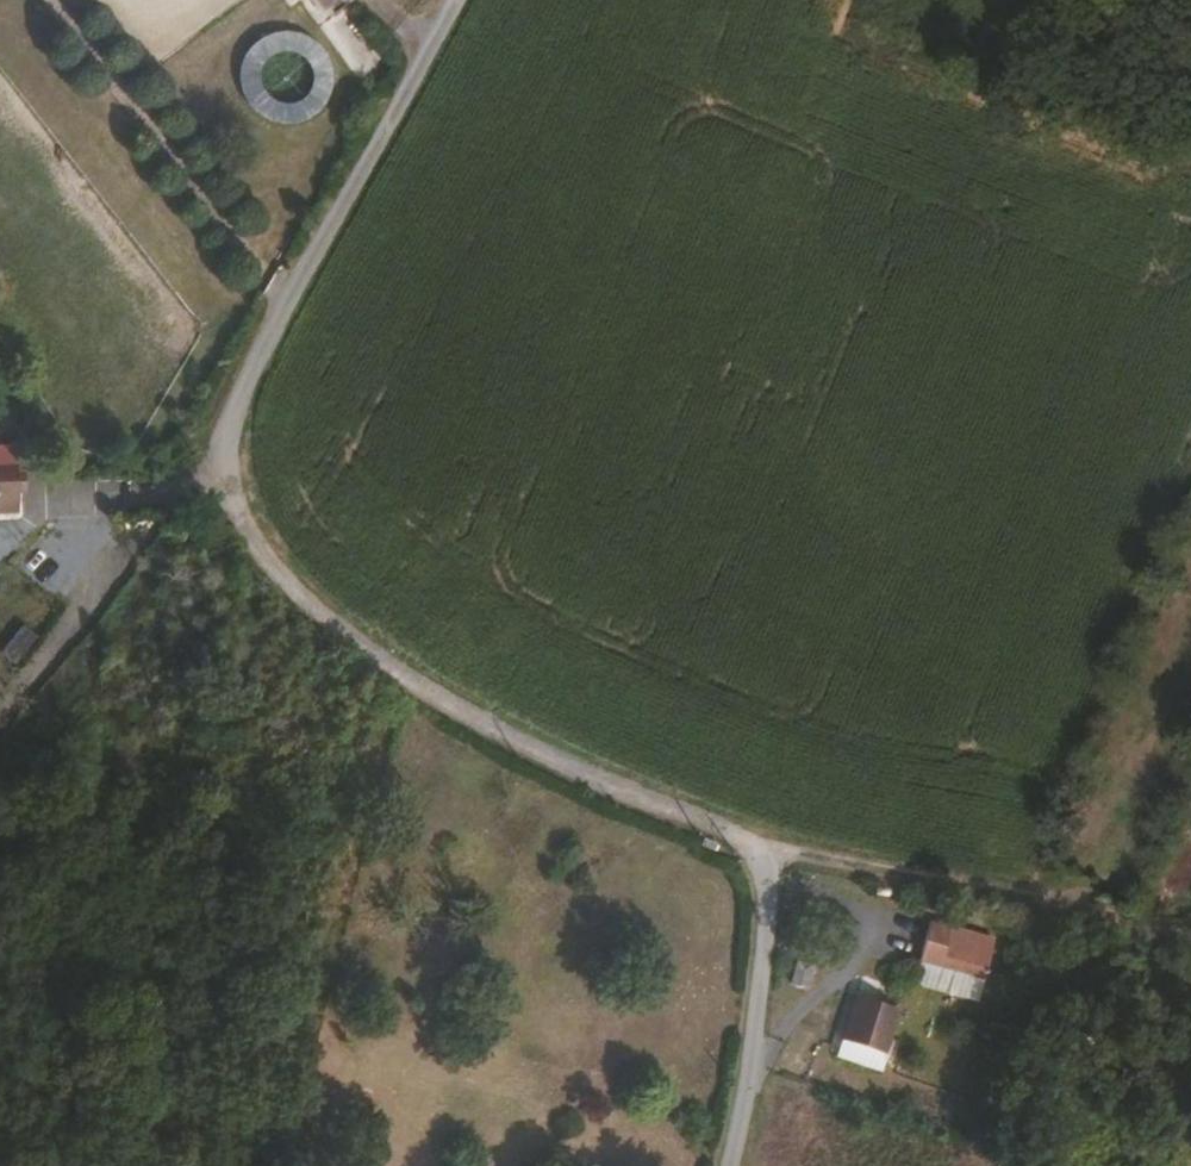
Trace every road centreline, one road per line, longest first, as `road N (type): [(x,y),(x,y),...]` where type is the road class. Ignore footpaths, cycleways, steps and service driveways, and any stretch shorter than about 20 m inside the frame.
road 1 (track): [(763,850),(493,732),(342,638),(257,561),(235,530),(216,478),(222,429),(248,367),(457,0)]
road 2 (track): [(1190,930),(763,850)]
road 3 (track): [(763,850),(754,1045),(722,1165)]

